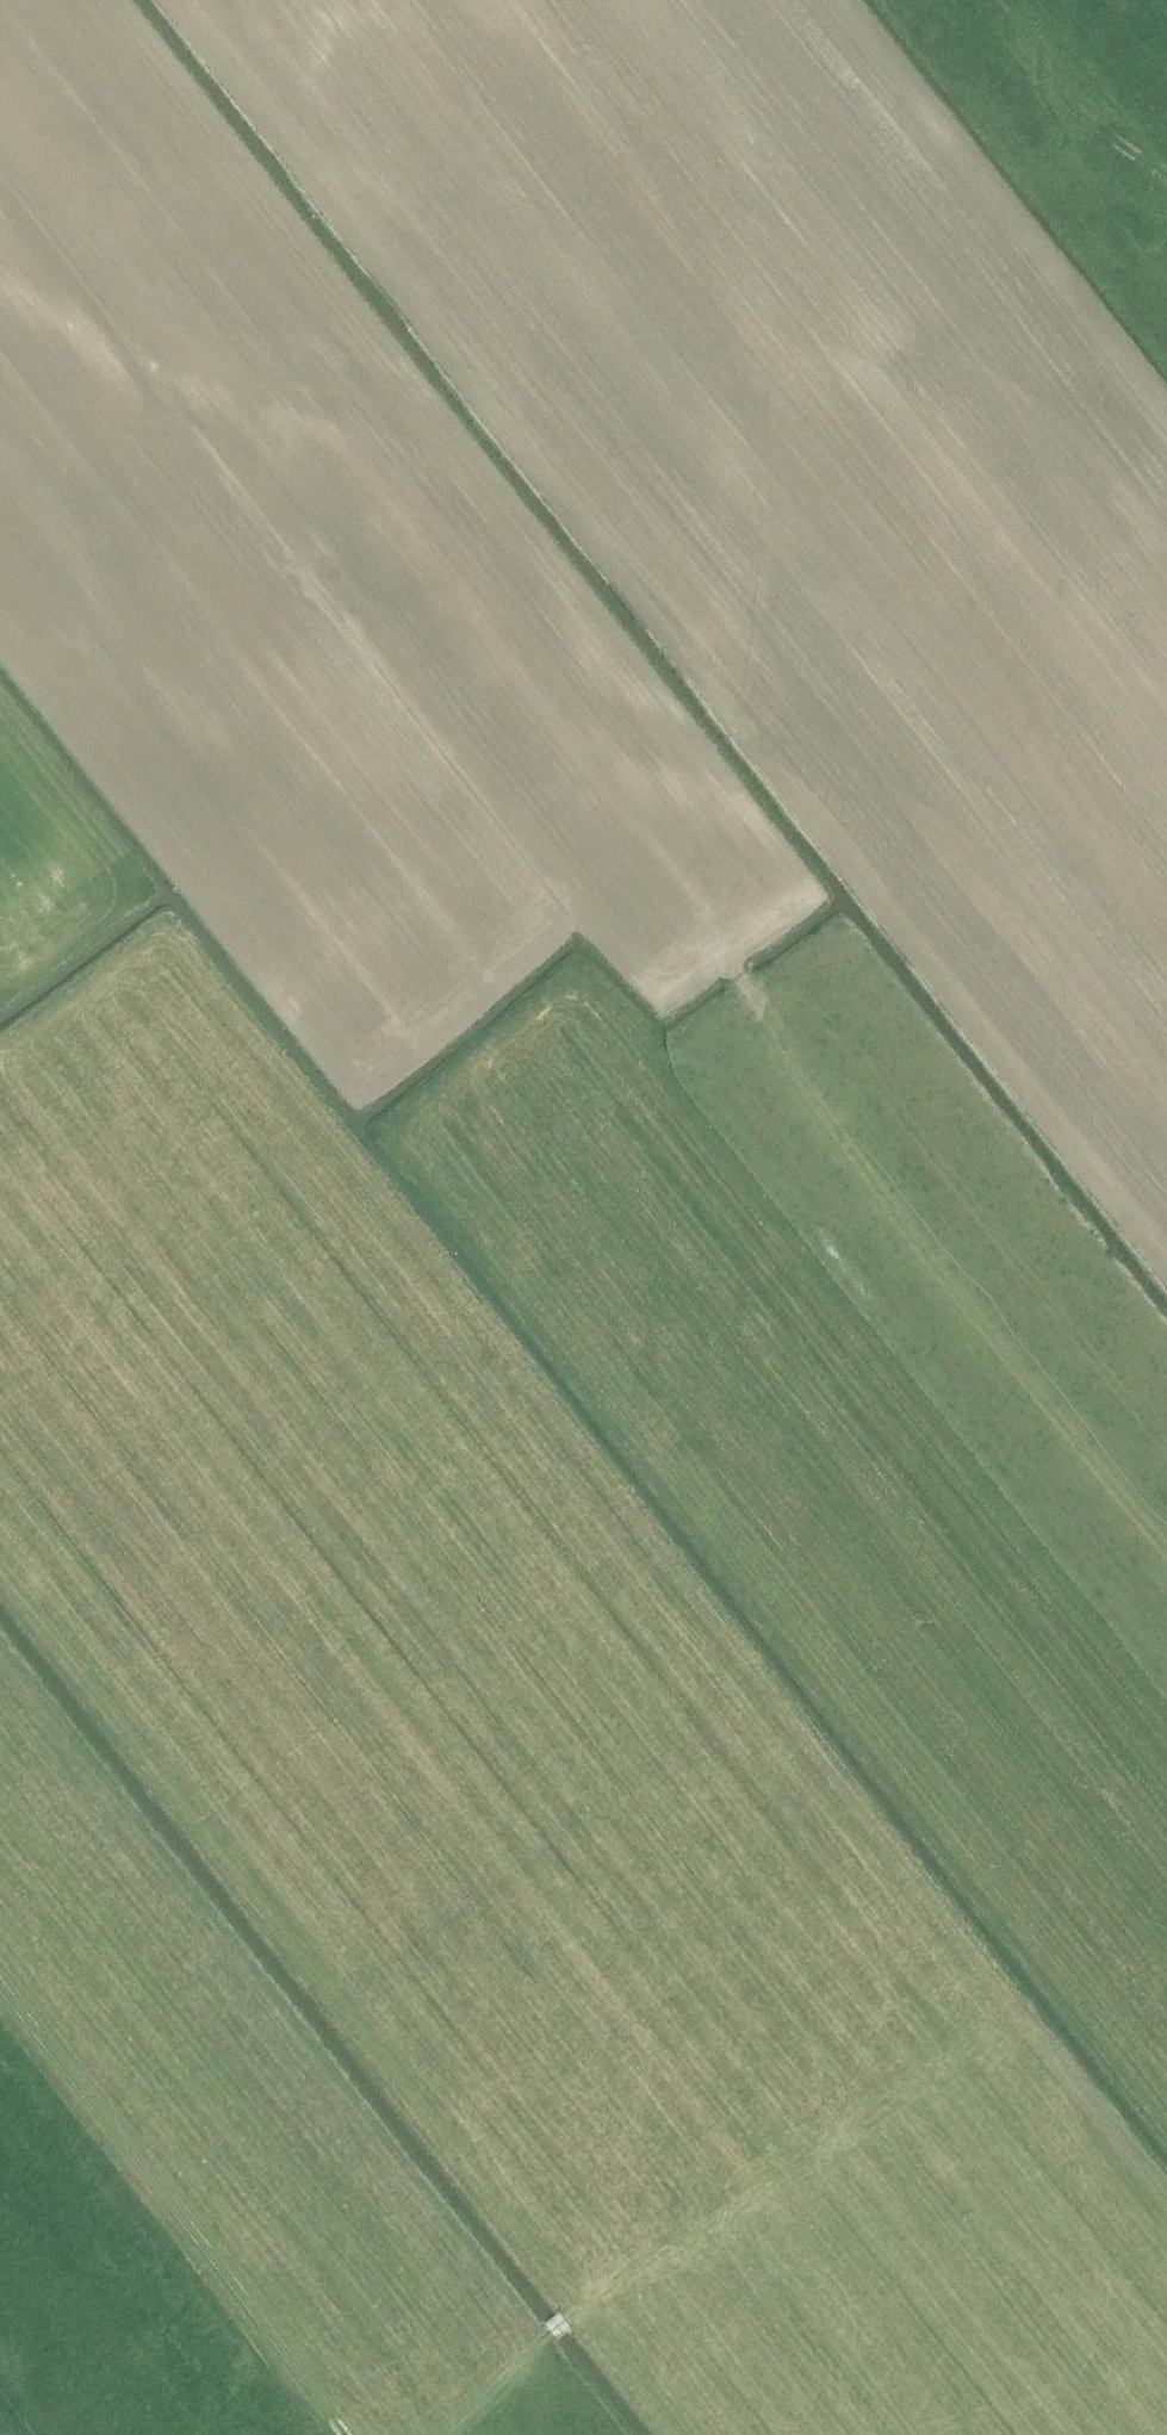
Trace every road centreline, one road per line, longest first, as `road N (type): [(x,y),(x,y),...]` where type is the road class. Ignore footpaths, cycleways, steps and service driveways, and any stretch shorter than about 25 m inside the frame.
road 1 (track): [(350,2434),(0,1992)]

